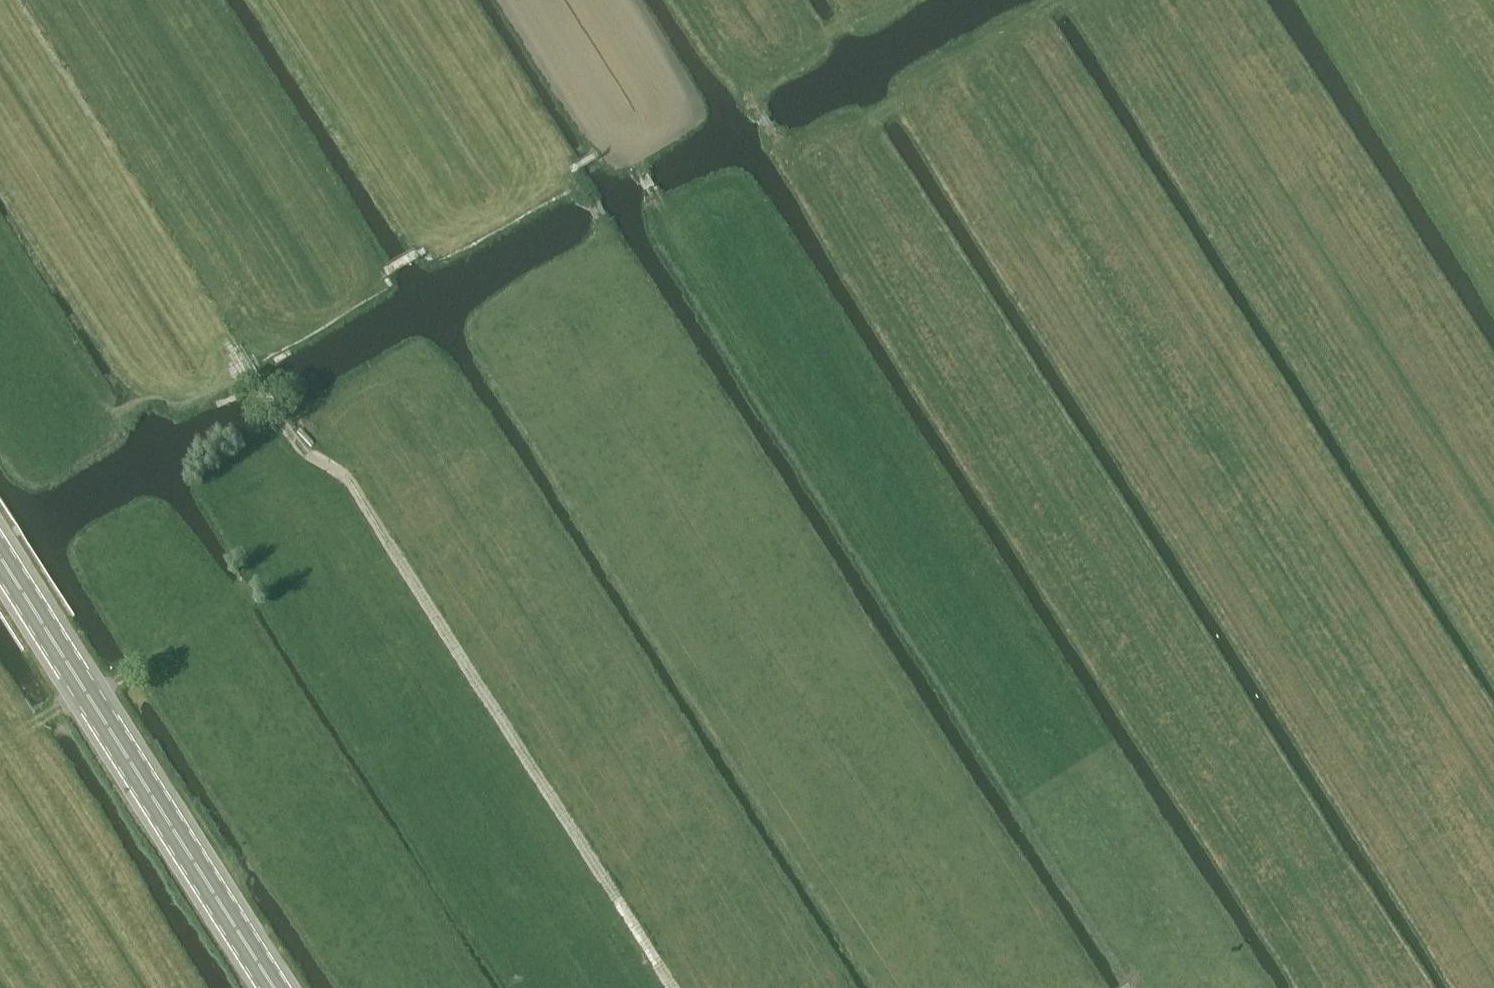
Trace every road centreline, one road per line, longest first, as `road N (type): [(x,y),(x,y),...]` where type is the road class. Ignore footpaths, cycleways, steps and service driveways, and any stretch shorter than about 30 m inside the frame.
road 1 (track): [(675,987),(353,487),(291,436),(21,0)]
road 2 (secondary): [(274,987),(0,558)]

